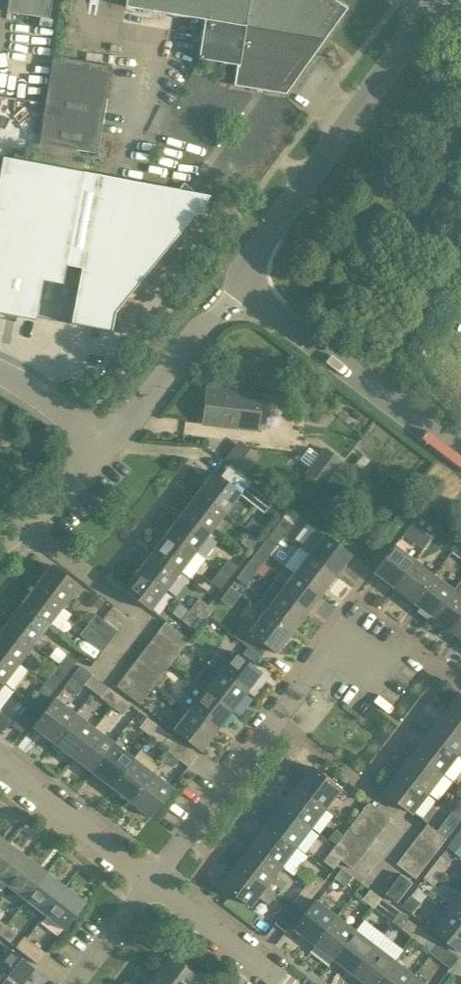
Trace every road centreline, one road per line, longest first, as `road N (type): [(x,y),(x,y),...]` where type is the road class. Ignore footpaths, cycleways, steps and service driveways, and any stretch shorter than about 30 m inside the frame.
road 1 (tertiary): [(235,283),(434,1)]
road 2 (unclassified): [(235,283),(460,457)]
road 3 (residential): [(274,719),(357,623),(380,626),(460,679)]
road 4 (residential): [(367,883),(408,819),(274,719)]
road 5 (residential): [(103,679),(140,629),(138,614),(27,526)]
road 6 (tertiary): [(104,452),(235,283)]
road 7 (residential): [(153,881),(274,719)]
road 8 (residential): [(0,762),(153,881)]
road 9 (residential): [(153,881),(286,983)]
road 10 (unclassified): [(104,452),(67,417),(0,374)]
road 11 (residential): [(72,983),(153,881)]

